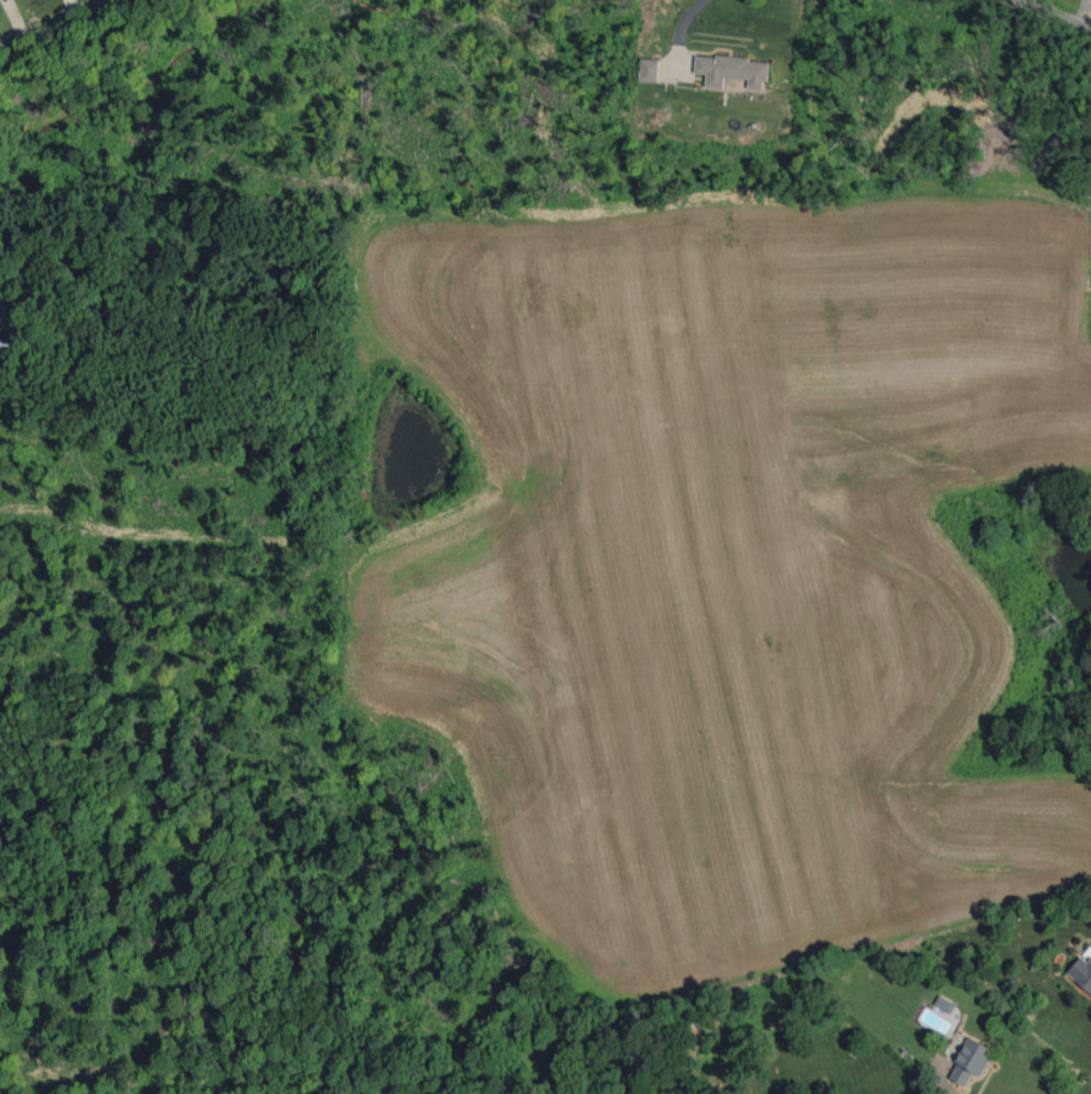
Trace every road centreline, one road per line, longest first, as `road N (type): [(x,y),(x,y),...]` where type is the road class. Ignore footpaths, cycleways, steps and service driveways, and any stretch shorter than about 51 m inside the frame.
road 1 (tertiary): [(0,54),(129,0)]

